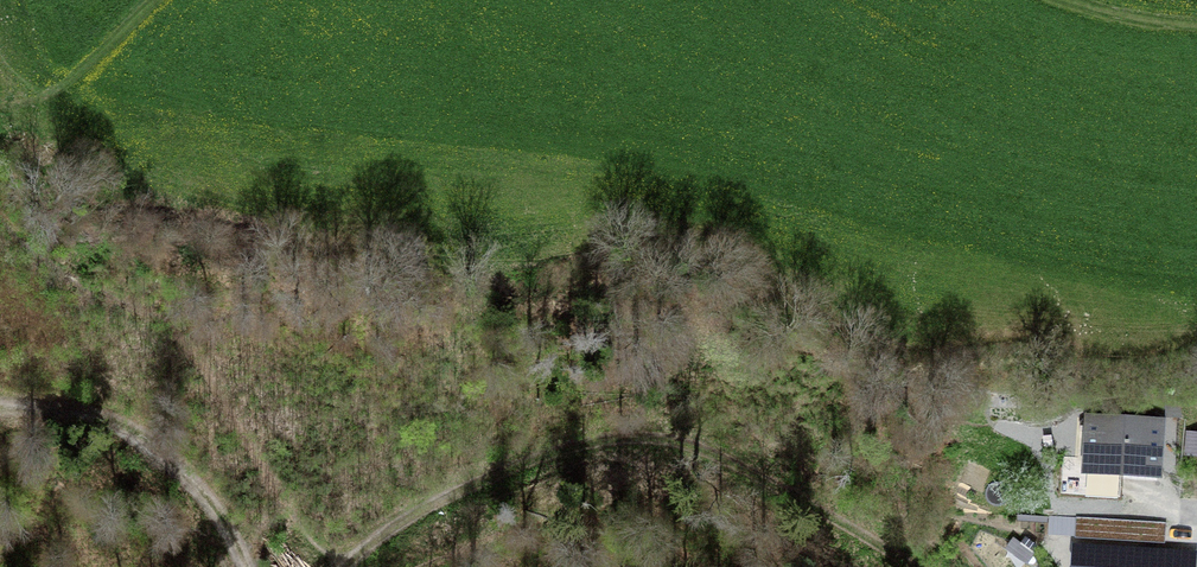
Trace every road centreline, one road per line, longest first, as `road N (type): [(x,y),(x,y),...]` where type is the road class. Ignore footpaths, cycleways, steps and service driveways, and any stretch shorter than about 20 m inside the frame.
road 1 (track): [(911,566),(757,478),(652,447),(543,458),(450,498),(353,566)]
road 2 (track): [(241,566),(167,460),(129,434),(46,402),(0,406)]

